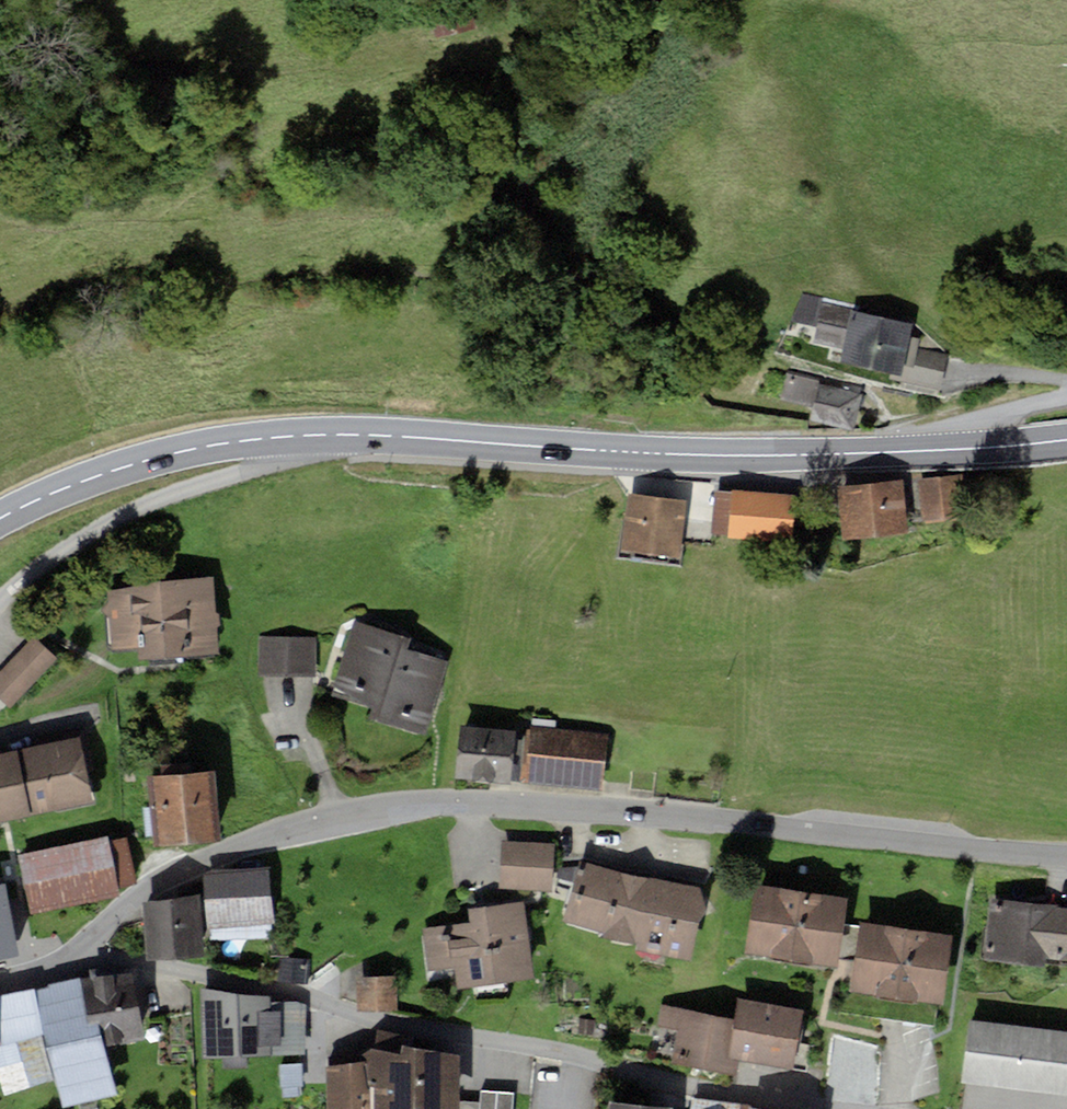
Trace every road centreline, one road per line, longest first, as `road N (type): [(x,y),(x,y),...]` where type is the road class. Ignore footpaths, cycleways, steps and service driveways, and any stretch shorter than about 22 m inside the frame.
road 1 (residential): [(1066,855),(468,800),(300,825),(183,869),(75,951)]
road 2 (residential): [(821,1108),(75,951)]
road 3 (primary): [(1066,439),(728,455),(318,434)]
road 4 (residential): [(0,603),(88,533),(143,504),(285,456),(318,434)]
road 5 (primary): [(318,434),(142,461),(0,519)]

